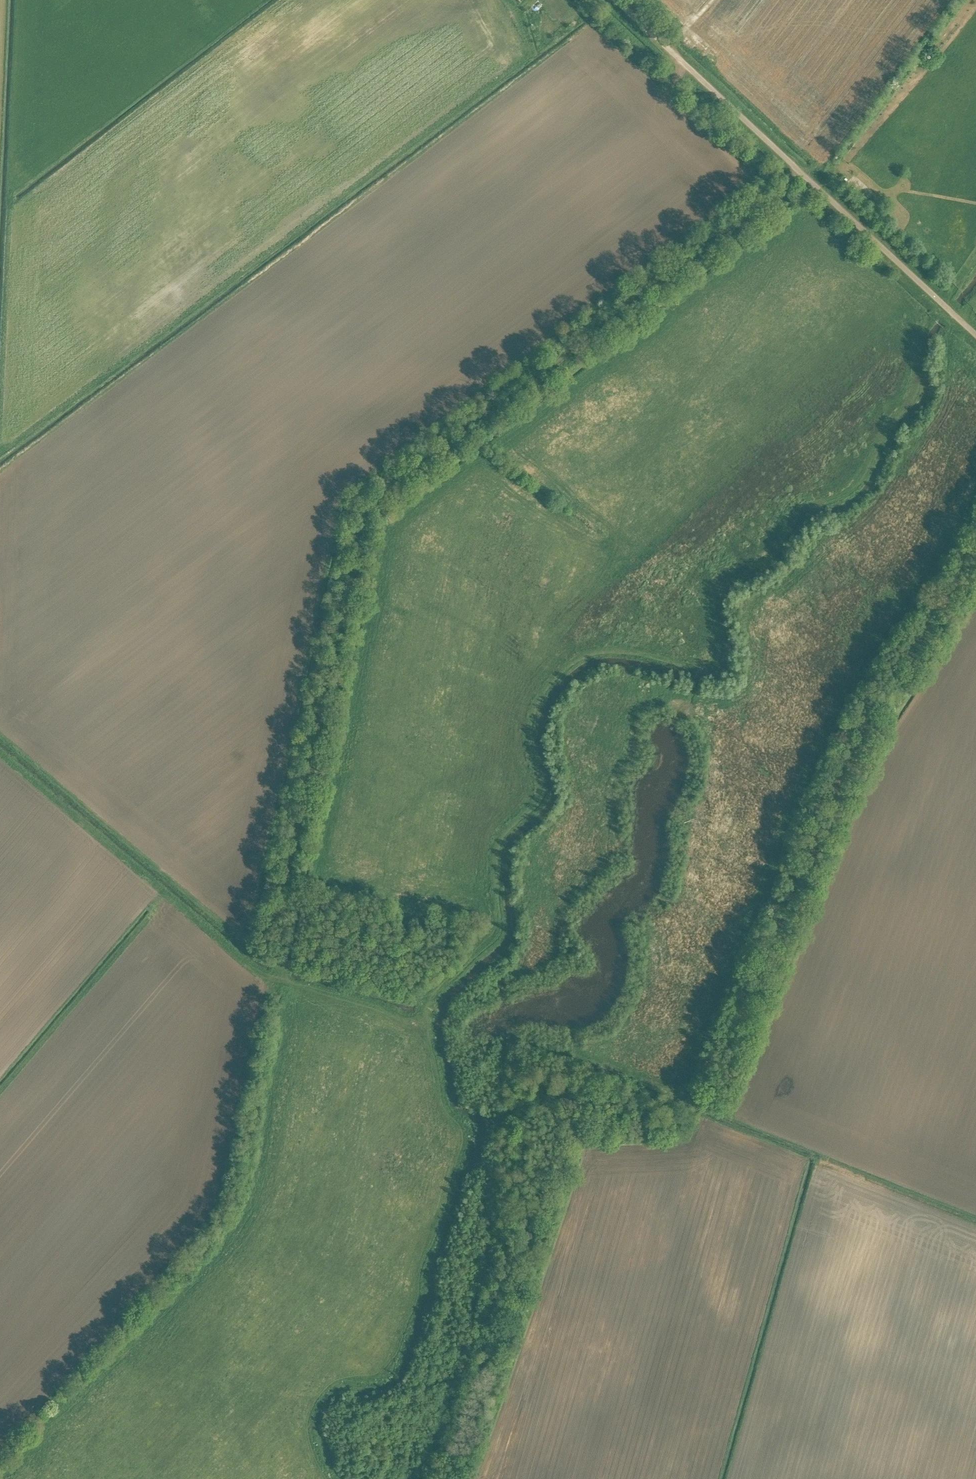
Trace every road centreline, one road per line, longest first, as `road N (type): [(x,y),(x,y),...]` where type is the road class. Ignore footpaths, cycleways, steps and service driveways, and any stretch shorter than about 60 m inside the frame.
road 1 (track): [(800,172),(367,512),(283,892),(303,920),(287,966)]
road 2 (unclassified): [(975,335),(616,0)]

